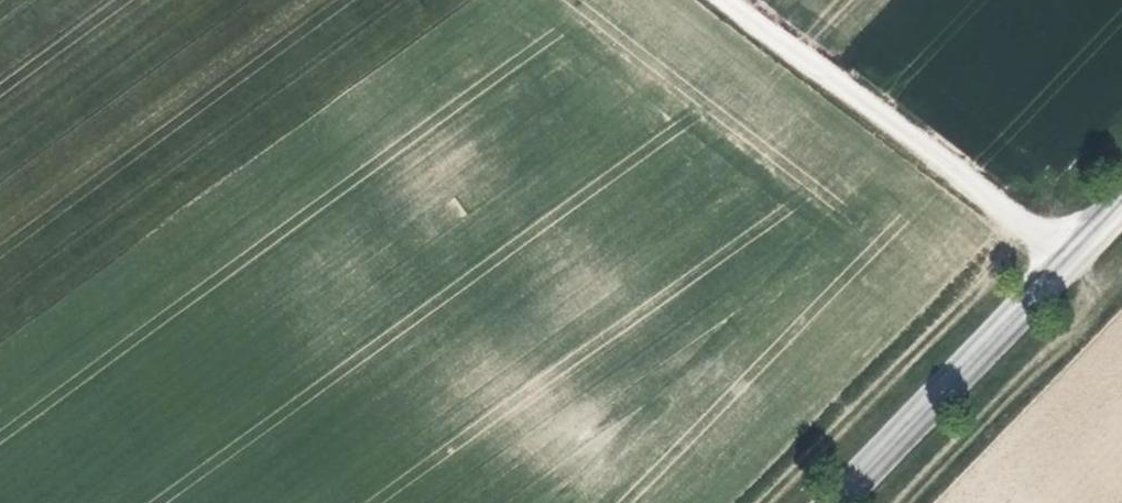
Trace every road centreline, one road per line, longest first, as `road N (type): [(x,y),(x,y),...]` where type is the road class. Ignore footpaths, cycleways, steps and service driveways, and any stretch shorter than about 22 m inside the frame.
road 1 (track): [(1071,265),(1034,225),(737,0)]
road 2 (secondary): [(841,502),(1121,213)]
road 3 (track): [(1034,225),(766,502)]

